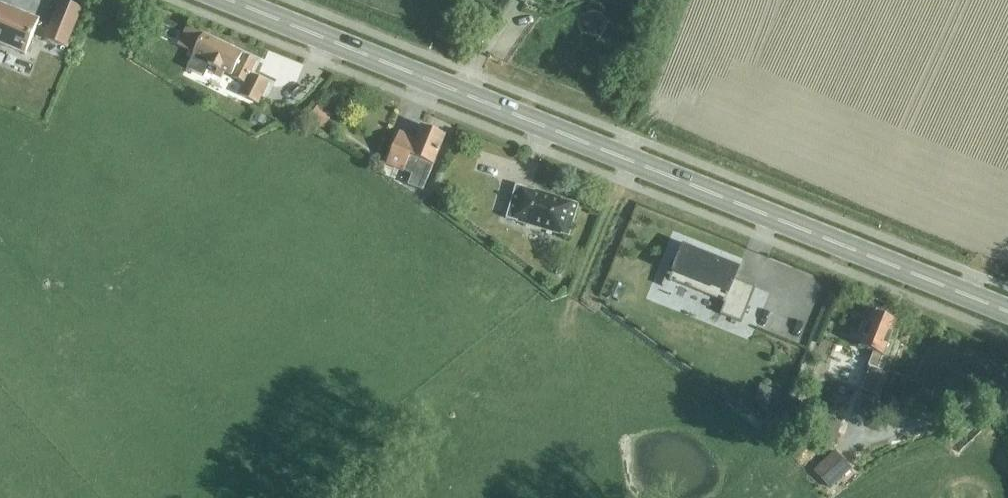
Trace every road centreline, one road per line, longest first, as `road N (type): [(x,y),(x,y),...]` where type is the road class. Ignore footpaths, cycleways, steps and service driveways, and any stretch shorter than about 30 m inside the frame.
road 1 (secondary): [(1007,312),(231,0)]

